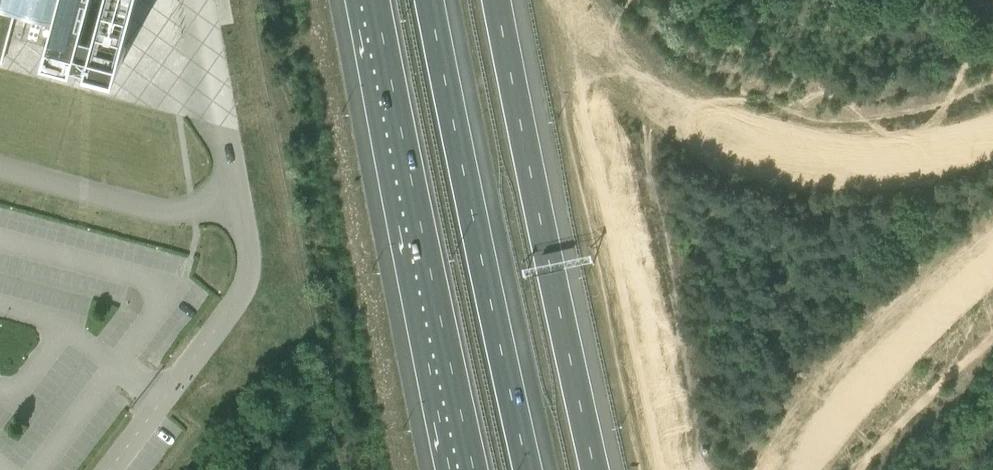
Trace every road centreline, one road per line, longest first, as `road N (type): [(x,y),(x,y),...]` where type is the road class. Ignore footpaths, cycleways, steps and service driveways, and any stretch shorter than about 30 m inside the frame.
road 1 (motorway): [(377,0),(475,469)]
road 2 (motorway): [(528,469),(430,0)]
road 3 (motorway): [(594,469),(499,0)]
road 4 (unclassified): [(237,202),(248,260),(240,298),(108,469)]
road 5 (unclassified): [(237,202),(161,213),(0,170)]
road 6 (unclassified): [(198,0),(237,202)]

